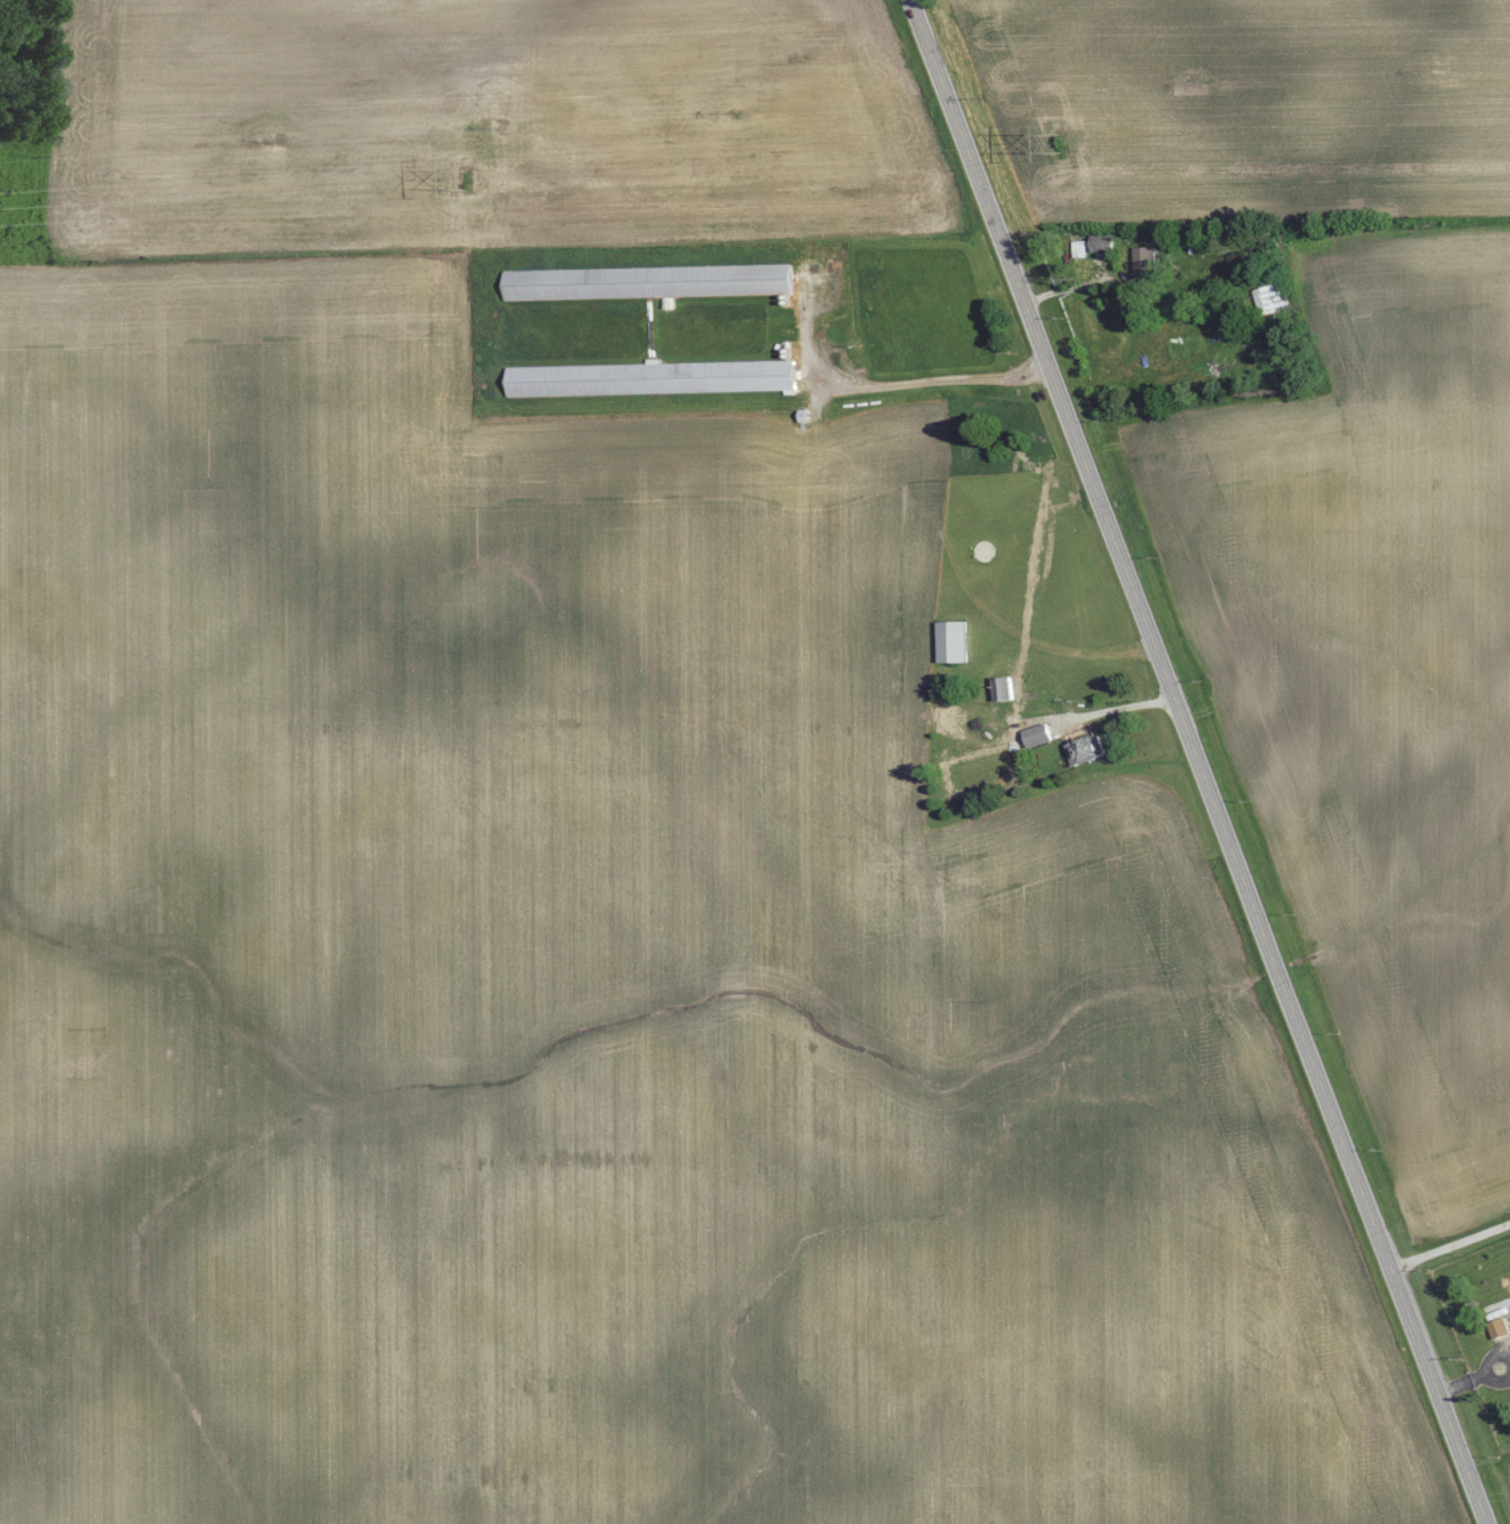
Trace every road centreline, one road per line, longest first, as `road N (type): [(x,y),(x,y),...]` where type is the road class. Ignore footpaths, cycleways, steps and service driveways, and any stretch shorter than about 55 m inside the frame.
road 1 (primary): [(1486,1523),(907,0)]

